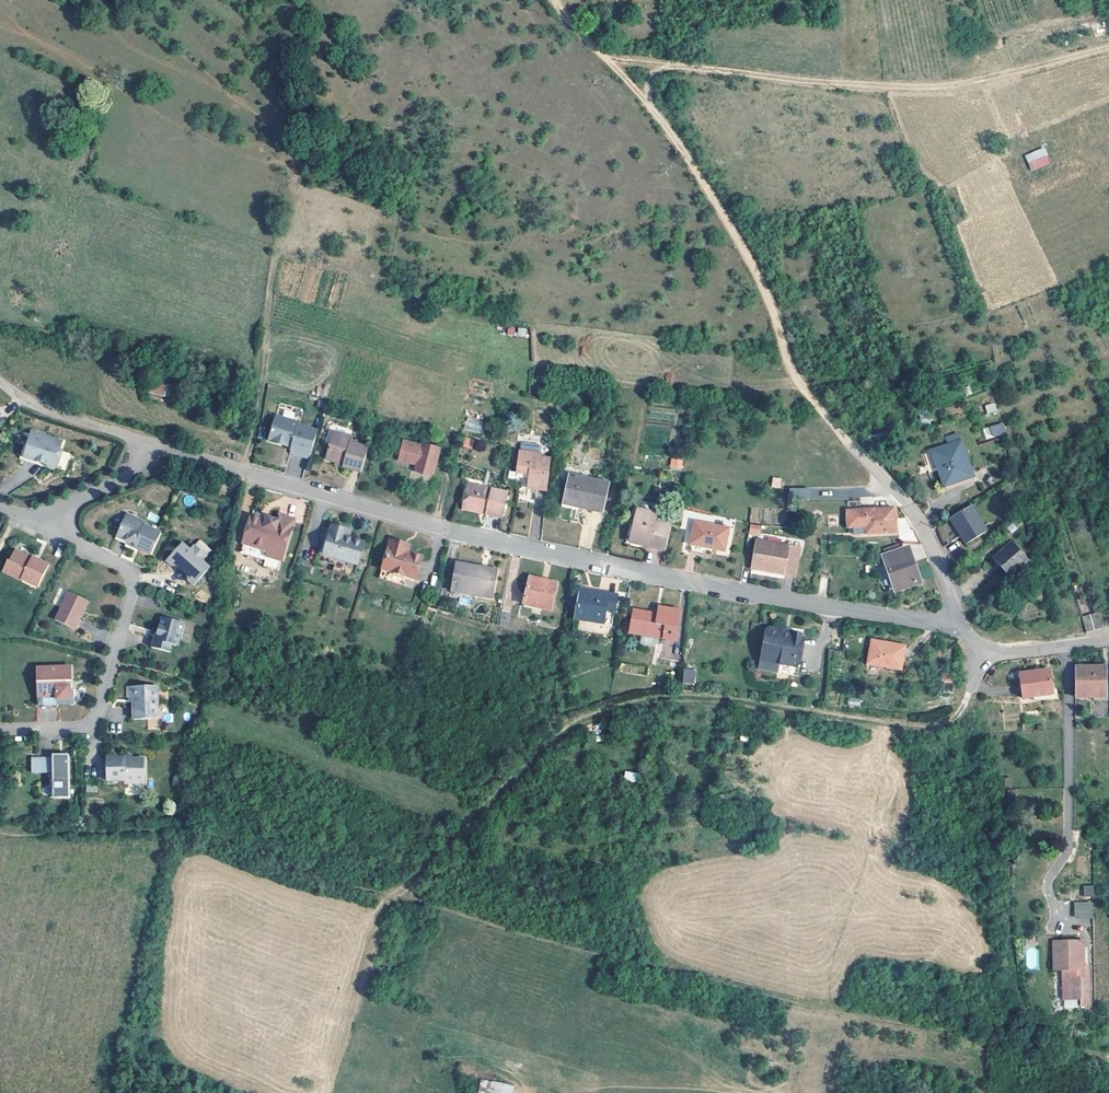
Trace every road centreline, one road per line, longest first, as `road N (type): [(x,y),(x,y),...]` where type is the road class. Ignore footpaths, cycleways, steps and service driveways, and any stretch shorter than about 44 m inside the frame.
road 1 (residential): [(155,447),(457,534),(791,603),(957,624)]
road 2 (track): [(403,895),(566,734),(614,708),(675,697),(734,700),(936,726),(959,712),(975,688)]
road 3 (track): [(906,503),(807,396),(749,254),(658,117),(555,0)]
road 4 (track): [(607,60),(930,86),(1108,50)]
road 5 (residential): [(0,731),(78,731),(97,723),(135,591),(131,573),(74,541),(55,514)]
road 6 (residential): [(957,624),(982,651),(1000,654),(1108,644)]
road 7 (residential): [(906,503),(957,624)]
road 8 (residential): [(55,514),(140,477),(155,447)]

